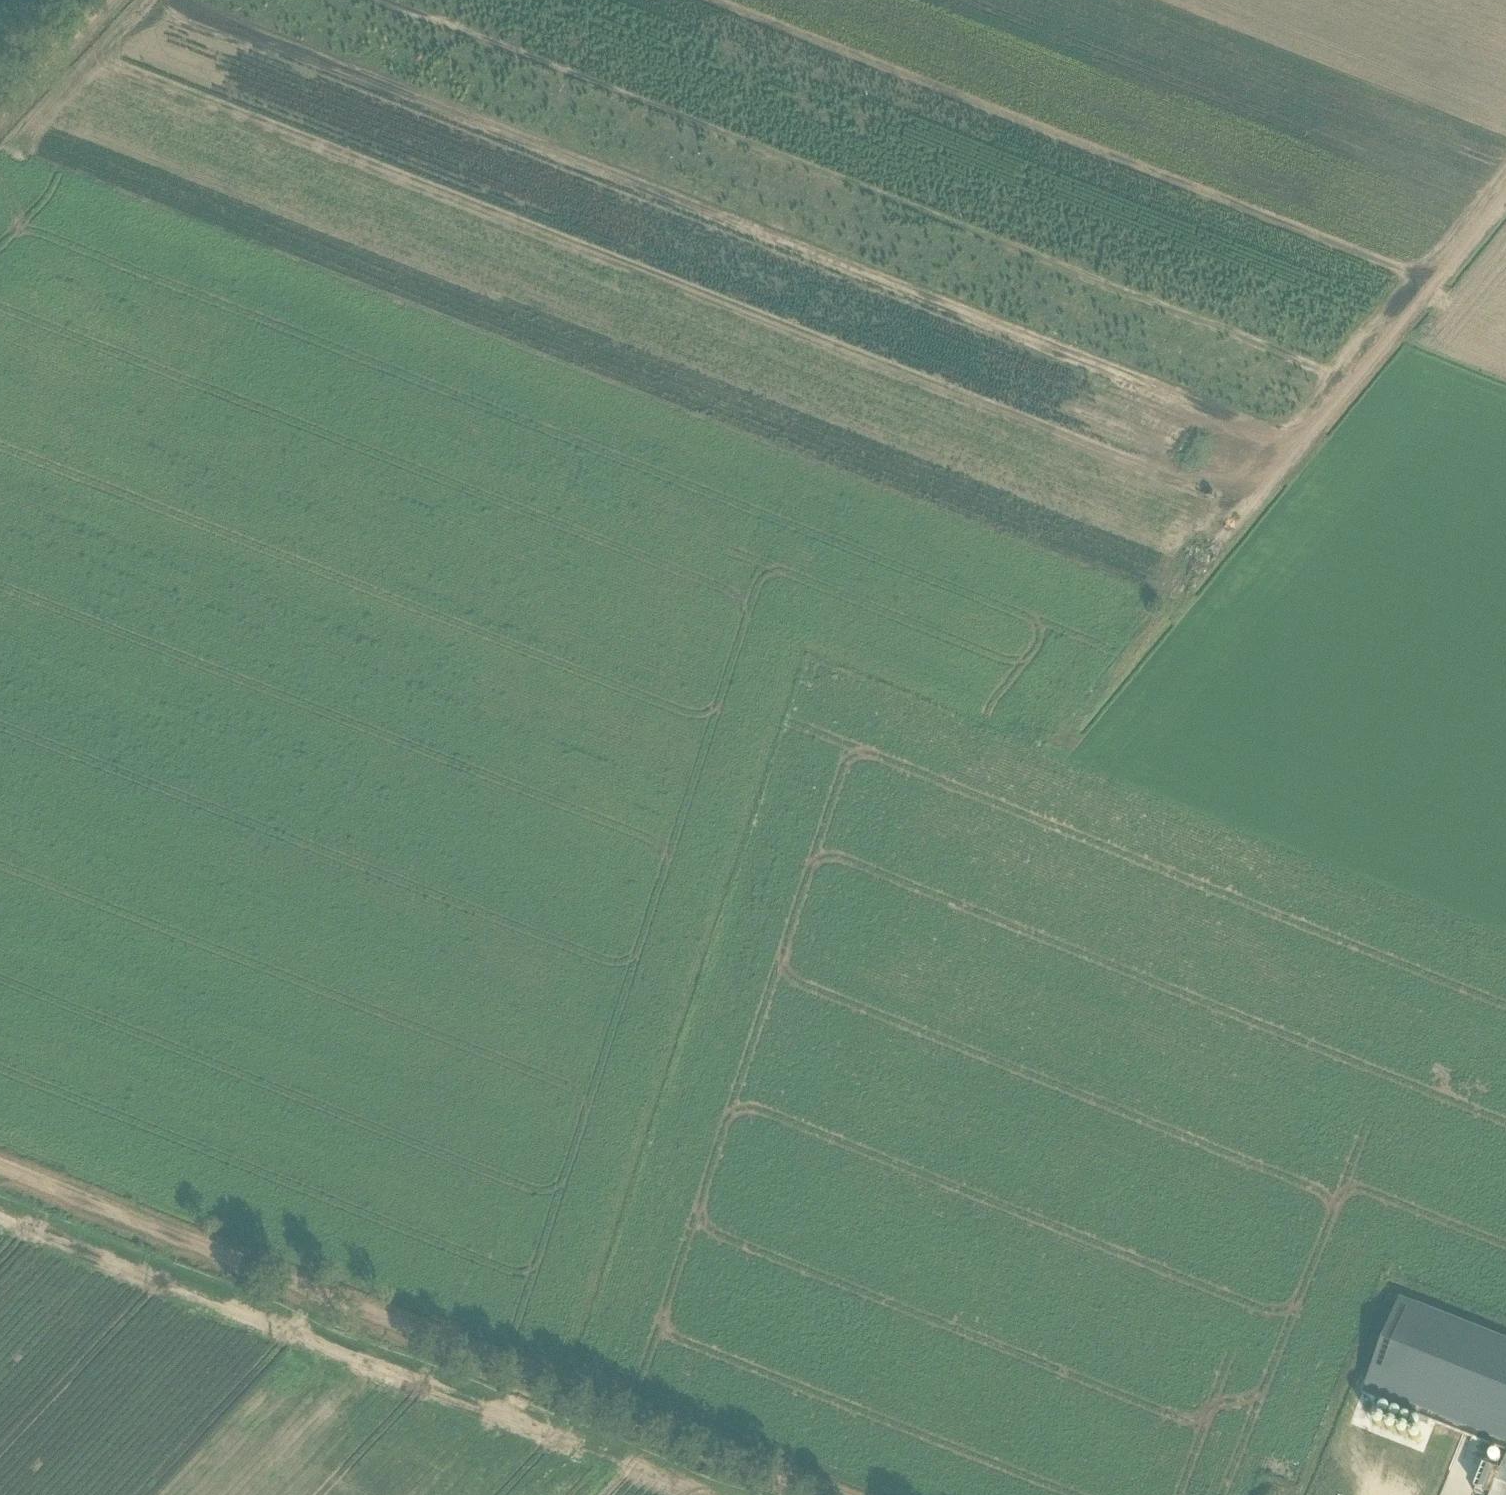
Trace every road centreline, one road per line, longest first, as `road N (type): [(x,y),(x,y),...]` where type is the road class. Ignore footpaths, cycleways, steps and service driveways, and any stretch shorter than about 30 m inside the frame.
road 1 (track): [(0,1167),(832,1494)]
road 2 (track): [(117,0),(0,126)]

